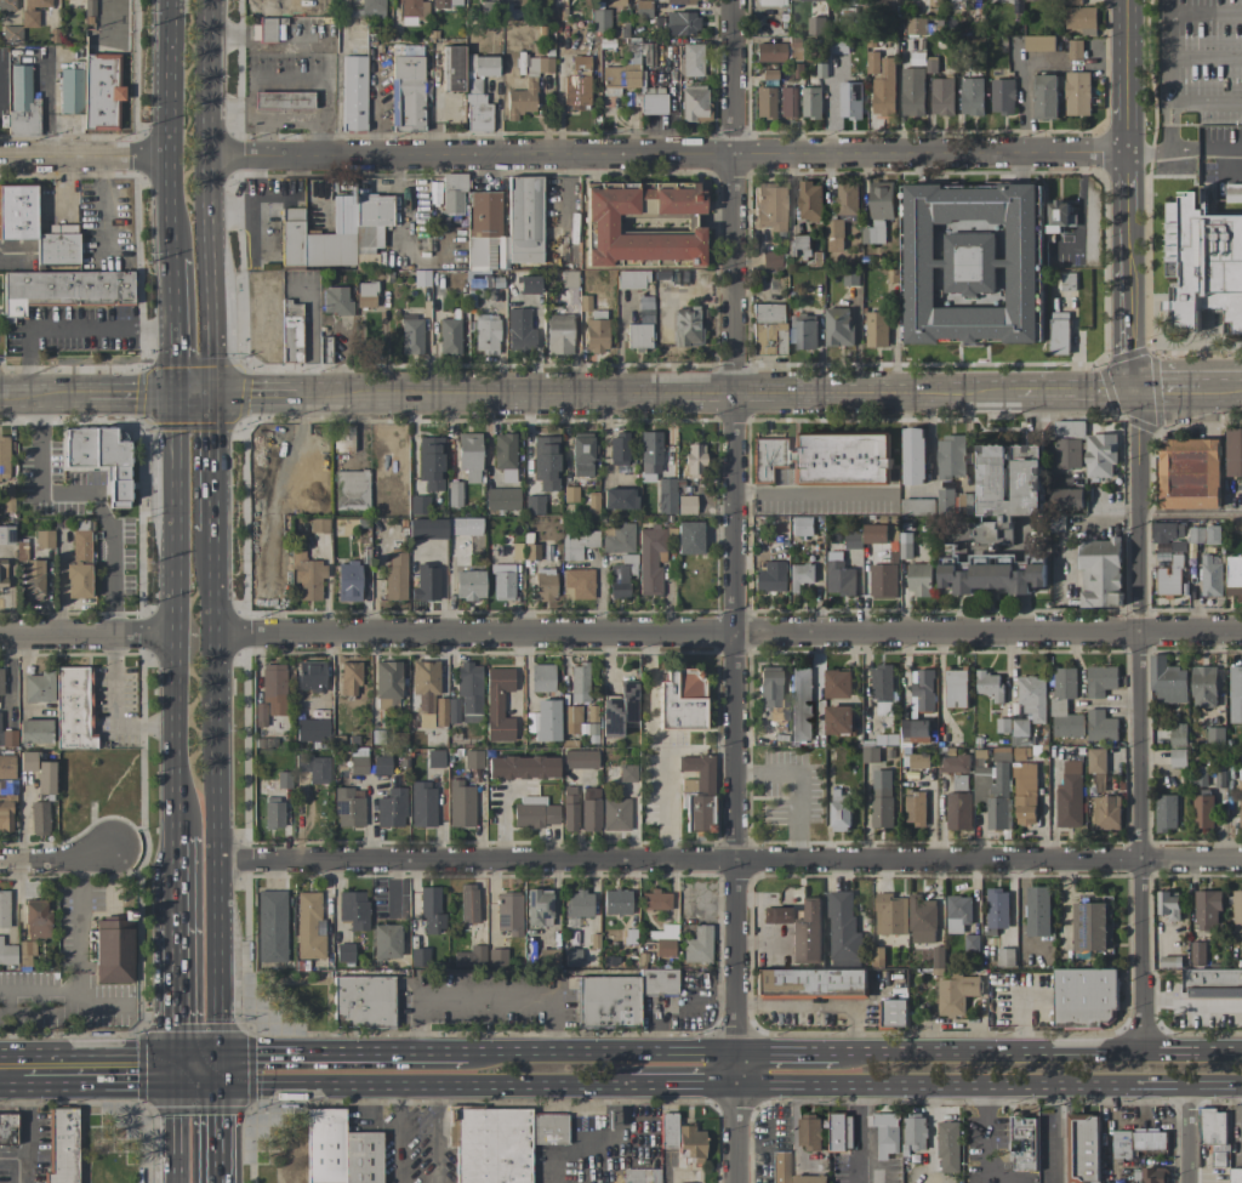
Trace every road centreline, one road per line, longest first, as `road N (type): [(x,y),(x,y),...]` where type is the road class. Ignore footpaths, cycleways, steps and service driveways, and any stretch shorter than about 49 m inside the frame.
road 1 (residential): [(1143,1051),(1127,0)]
road 2 (residential): [(735,1051),(732,0)]
road 3 (residential): [(1241,629),(217,633)]
road 4 (residential): [(1241,856),(217,859)]
road 5 (residential): [(1127,152),(209,155)]
road 6 (secondary): [(1018,391),(294,393)]
road 7 (secondary): [(735,1086),(1241,1086)]
road 8 (primary): [(178,393),(177,835)]
road 9 (secondary): [(215,1071),(249,1084),(648,1084)]
road 10 (secondary): [(1241,1050),(816,1051)]
road 11 (primary): [(217,933),(218,531)]
road 12 (primary): [(220,393),(210,0)]
road 13 (secondary): [(735,1051),(446,1053)]
road 14 (primary): [(170,0),(172,258)]
road 15 (secondary): [(446,1053),(251,1054),(215,1071)]
road 16 (residential): [(177,635),(0,635)]
road 17 (tertiary): [(167,155),(0,157)]
road 18 (secondary): [(33,1073),(178,1071)]
road 19 (primary): [(177,928),(178,1071)]
road 20 (primary): [(218,531),(220,393)]
road 21 (primary): [(215,1071),(217,933)]
road 22 (primary): [(172,258),(178,393)]
road 23 (residential): [(735,1051),(736,1182)]

